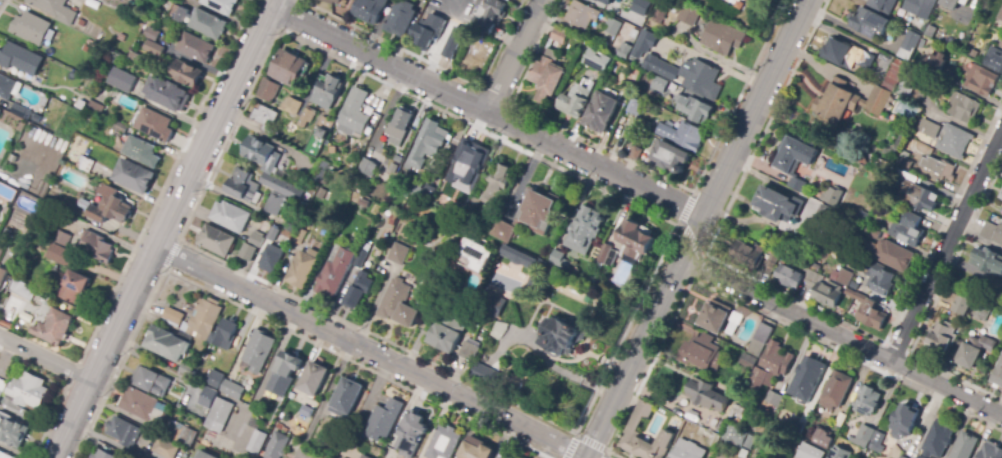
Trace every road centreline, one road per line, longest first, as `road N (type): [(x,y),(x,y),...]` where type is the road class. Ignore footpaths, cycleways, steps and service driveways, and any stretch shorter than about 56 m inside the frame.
road 1 (tertiary): [(272,9),(52,457)]
road 2 (residential): [(154,247),(585,457)]
road 3 (residential): [(272,9),(703,217)]
road 4 (residential): [(682,258),(1001,415)]
road 5 (tertiary): [(703,217),(585,457)]
road 6 (residential): [(1001,130),(891,361)]
road 7 (tertiary): [(808,0),(703,217)]
road 8 (residential): [(486,112),(541,0)]

